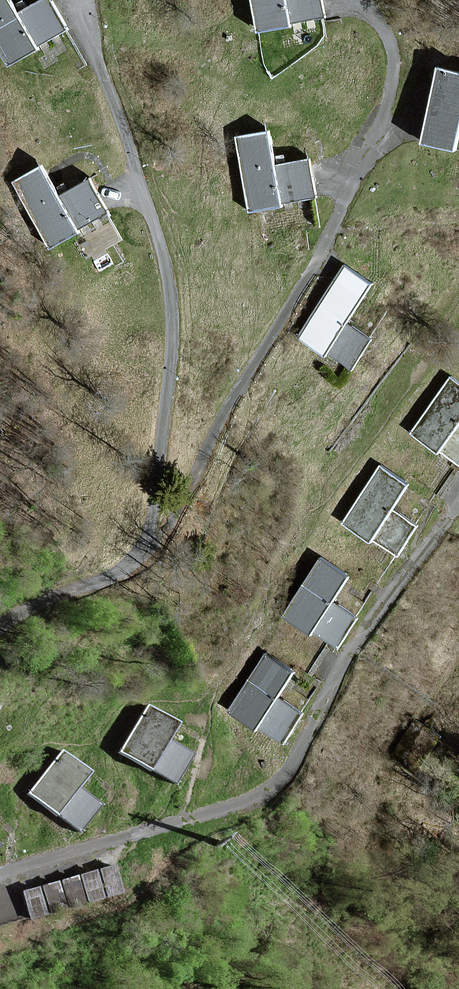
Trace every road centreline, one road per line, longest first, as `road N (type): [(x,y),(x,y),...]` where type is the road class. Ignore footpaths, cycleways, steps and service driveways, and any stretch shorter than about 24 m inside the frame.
road 1 (residential): [(0,876),(256,797),(288,771),(348,654),(458,503)]

